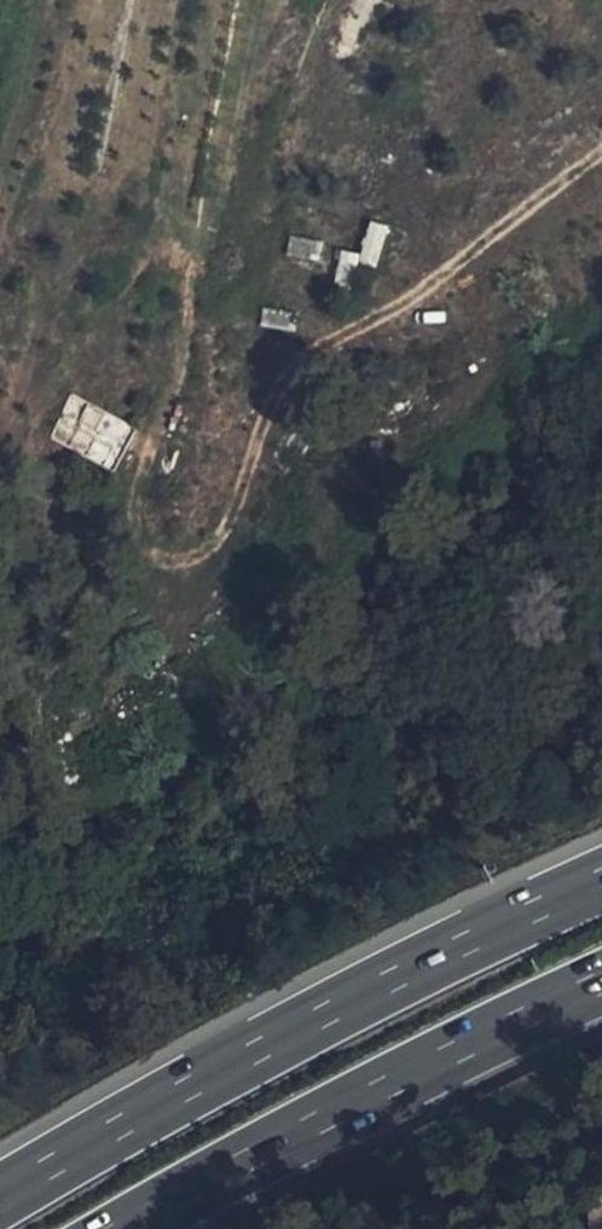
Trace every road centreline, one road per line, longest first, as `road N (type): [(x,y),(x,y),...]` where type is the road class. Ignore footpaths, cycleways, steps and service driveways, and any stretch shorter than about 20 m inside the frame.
road 1 (motorway): [(601,883),(285,1034),(0,1198)]
road 2 (motorway): [(125,1228),(349,1102),(601,978)]

